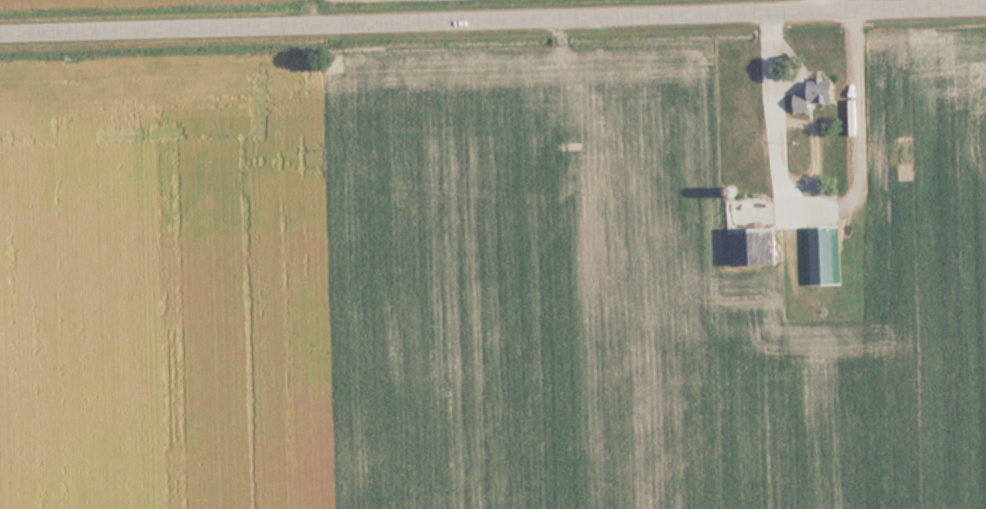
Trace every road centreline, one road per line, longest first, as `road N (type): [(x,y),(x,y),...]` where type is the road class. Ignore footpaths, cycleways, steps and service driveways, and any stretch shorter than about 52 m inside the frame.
road 1 (residential): [(0,28),(985,2)]

